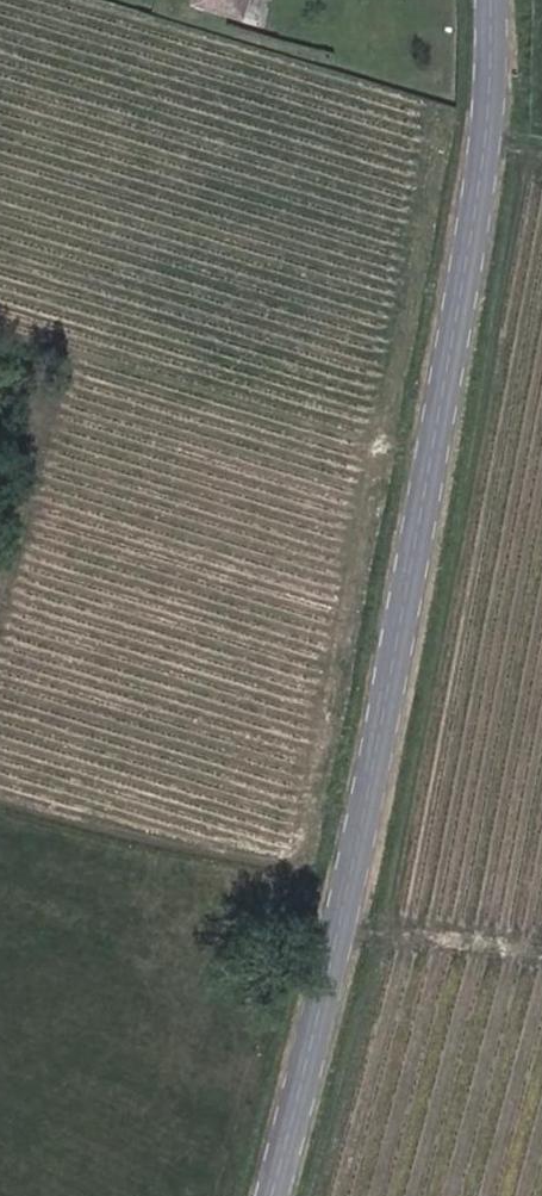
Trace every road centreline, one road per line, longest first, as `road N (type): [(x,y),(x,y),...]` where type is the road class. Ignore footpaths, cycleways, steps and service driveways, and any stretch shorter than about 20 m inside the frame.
road 1 (secondary): [(492,0),(488,157),(362,839),(271,1195)]

